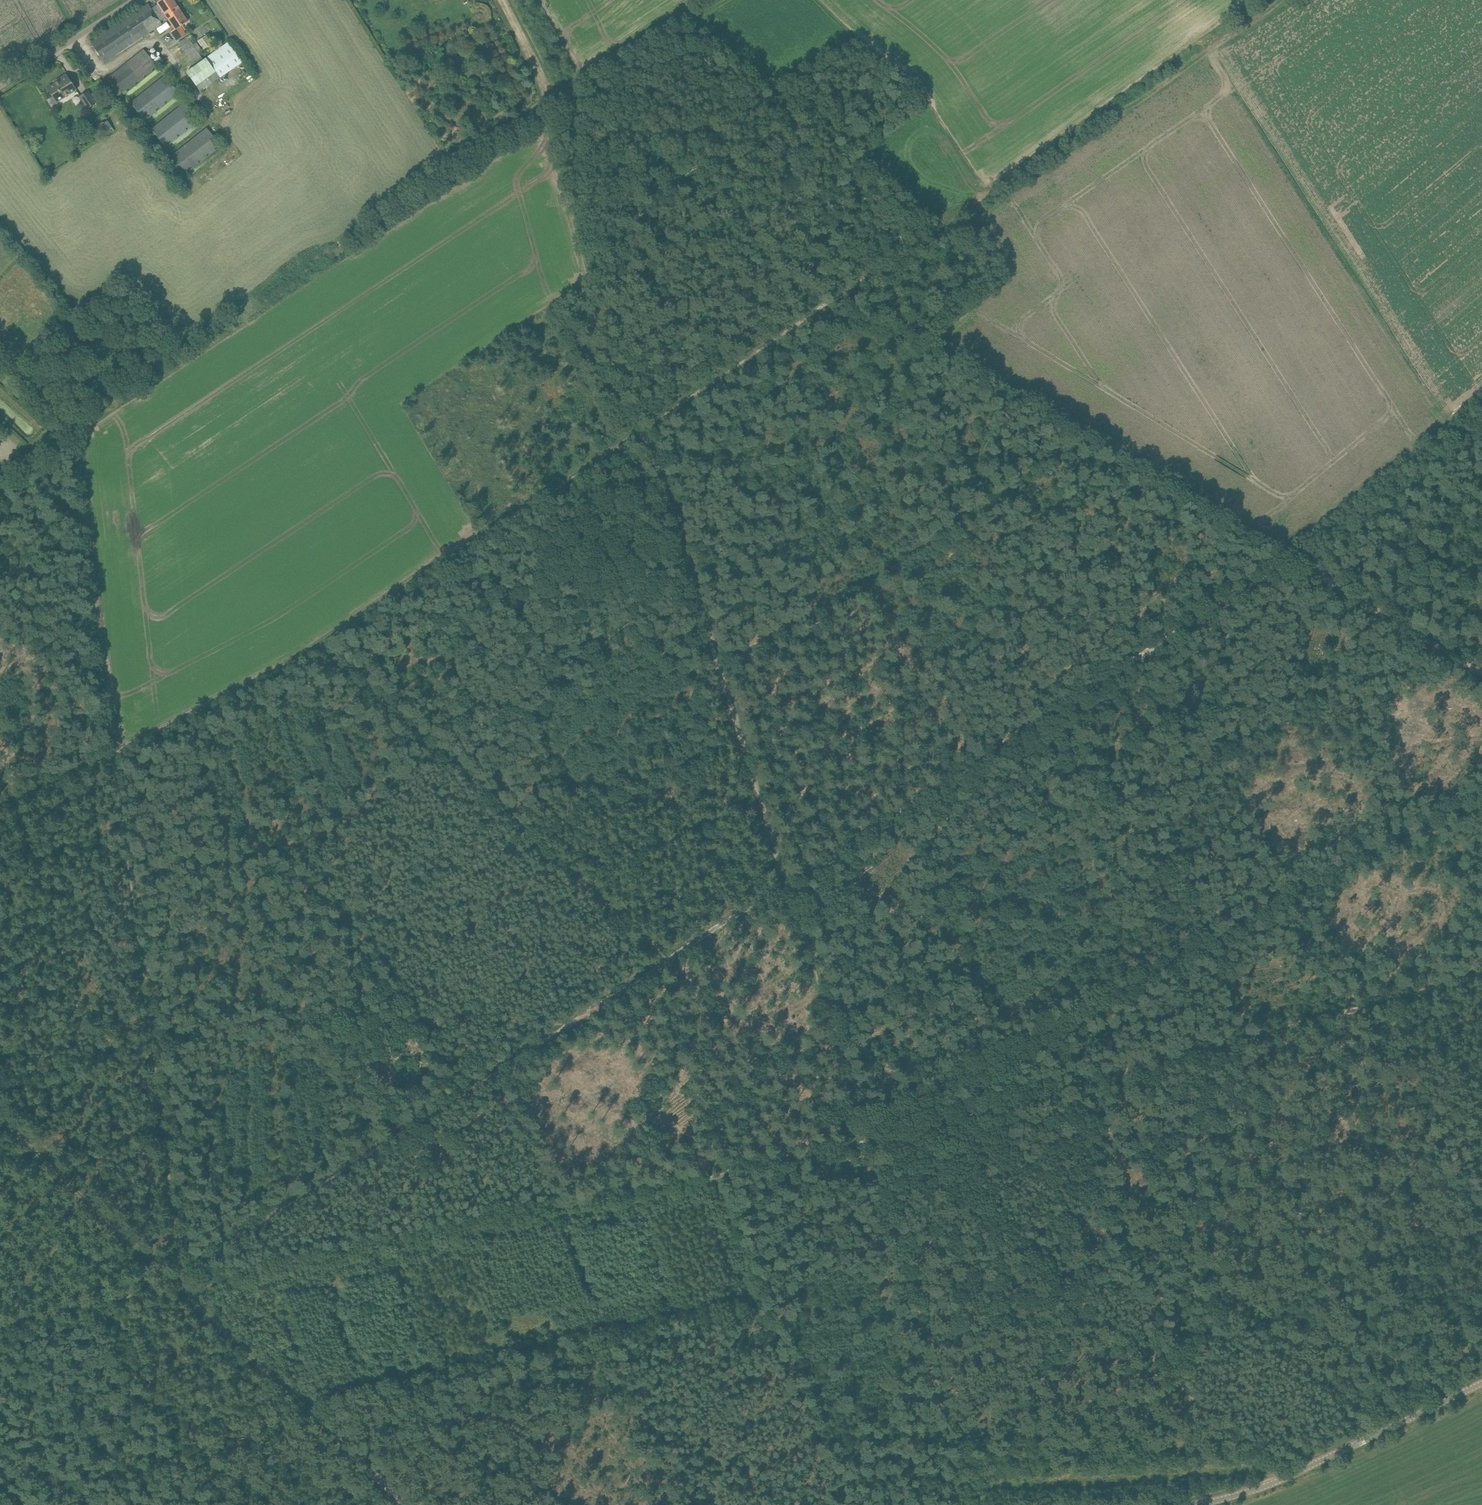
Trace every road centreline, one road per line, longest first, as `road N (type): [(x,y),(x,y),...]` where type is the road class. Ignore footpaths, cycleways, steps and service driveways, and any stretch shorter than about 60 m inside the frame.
road 1 (track): [(786,883),(655,464),(621,412),(546,96),(498,0)]
road 2 (track): [(865,1135),(819,1152),(175,1284),(0,1332)]
road 3 (track): [(1481,672),(1289,556),(786,883)]
road 4 (track): [(0,810),(322,646),(636,434)]
road 5 (track): [(786,883),(175,1284)]
road 6 (track): [(1481,974),(1033,1100),(893,1136),(865,1135)]
road 7 (track): [(0,1115),(404,1504)]
road 8 (unclassified): [(1181,1504),(1252,1492),(1481,1383)]
road 9 (track): [(865,1135),(786,883)]
road 10 (unclassified): [(0,86),(134,0)]

